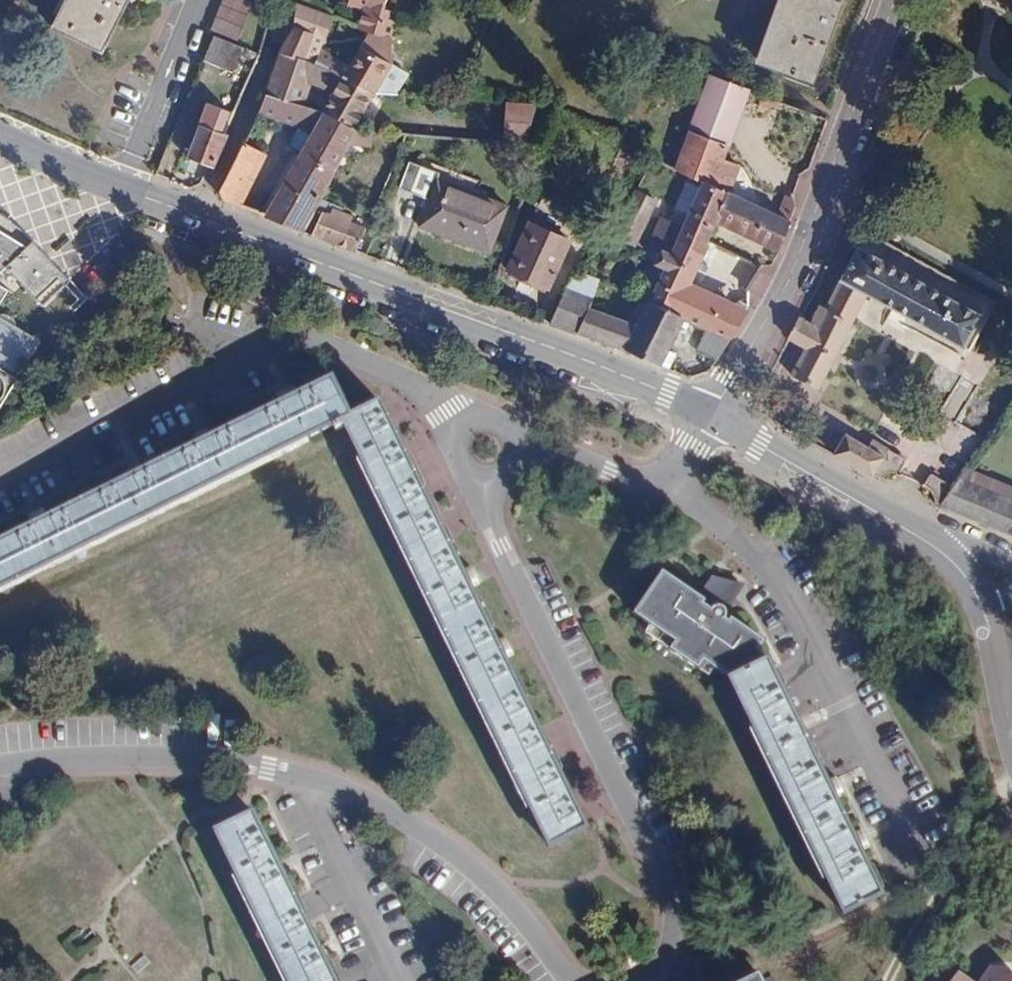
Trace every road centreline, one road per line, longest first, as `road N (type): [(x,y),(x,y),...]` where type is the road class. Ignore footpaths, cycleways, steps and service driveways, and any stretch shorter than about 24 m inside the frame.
road 1 (residential): [(647,980),(668,953),(671,898),(476,489),(486,450)]
road 2 (residential): [(0,487),(309,343),(336,348),(449,412),(486,450)]
road 3 (residential): [(712,419),(667,394),(201,219)]
road 4 (residential): [(712,419),(793,274),(897,0)]
road 5 (residential): [(911,851),(789,598),(728,532),(669,495)]
road 6 (residential): [(306,780),(437,841),(511,908),(572,980)]
road 7 (residential): [(0,766),(55,758),(232,760),(306,780)]
road 8 (residential): [(945,539),(712,419)]
road 9 (residential): [(201,219),(287,0)]
road 10 (residential): [(400,980),(306,780)]
road 11 (residential): [(201,219),(0,131)]
road 12 (residential): [(486,450),(529,442),(669,495)]
road 13 (residential): [(992,605),(1011,730)]

